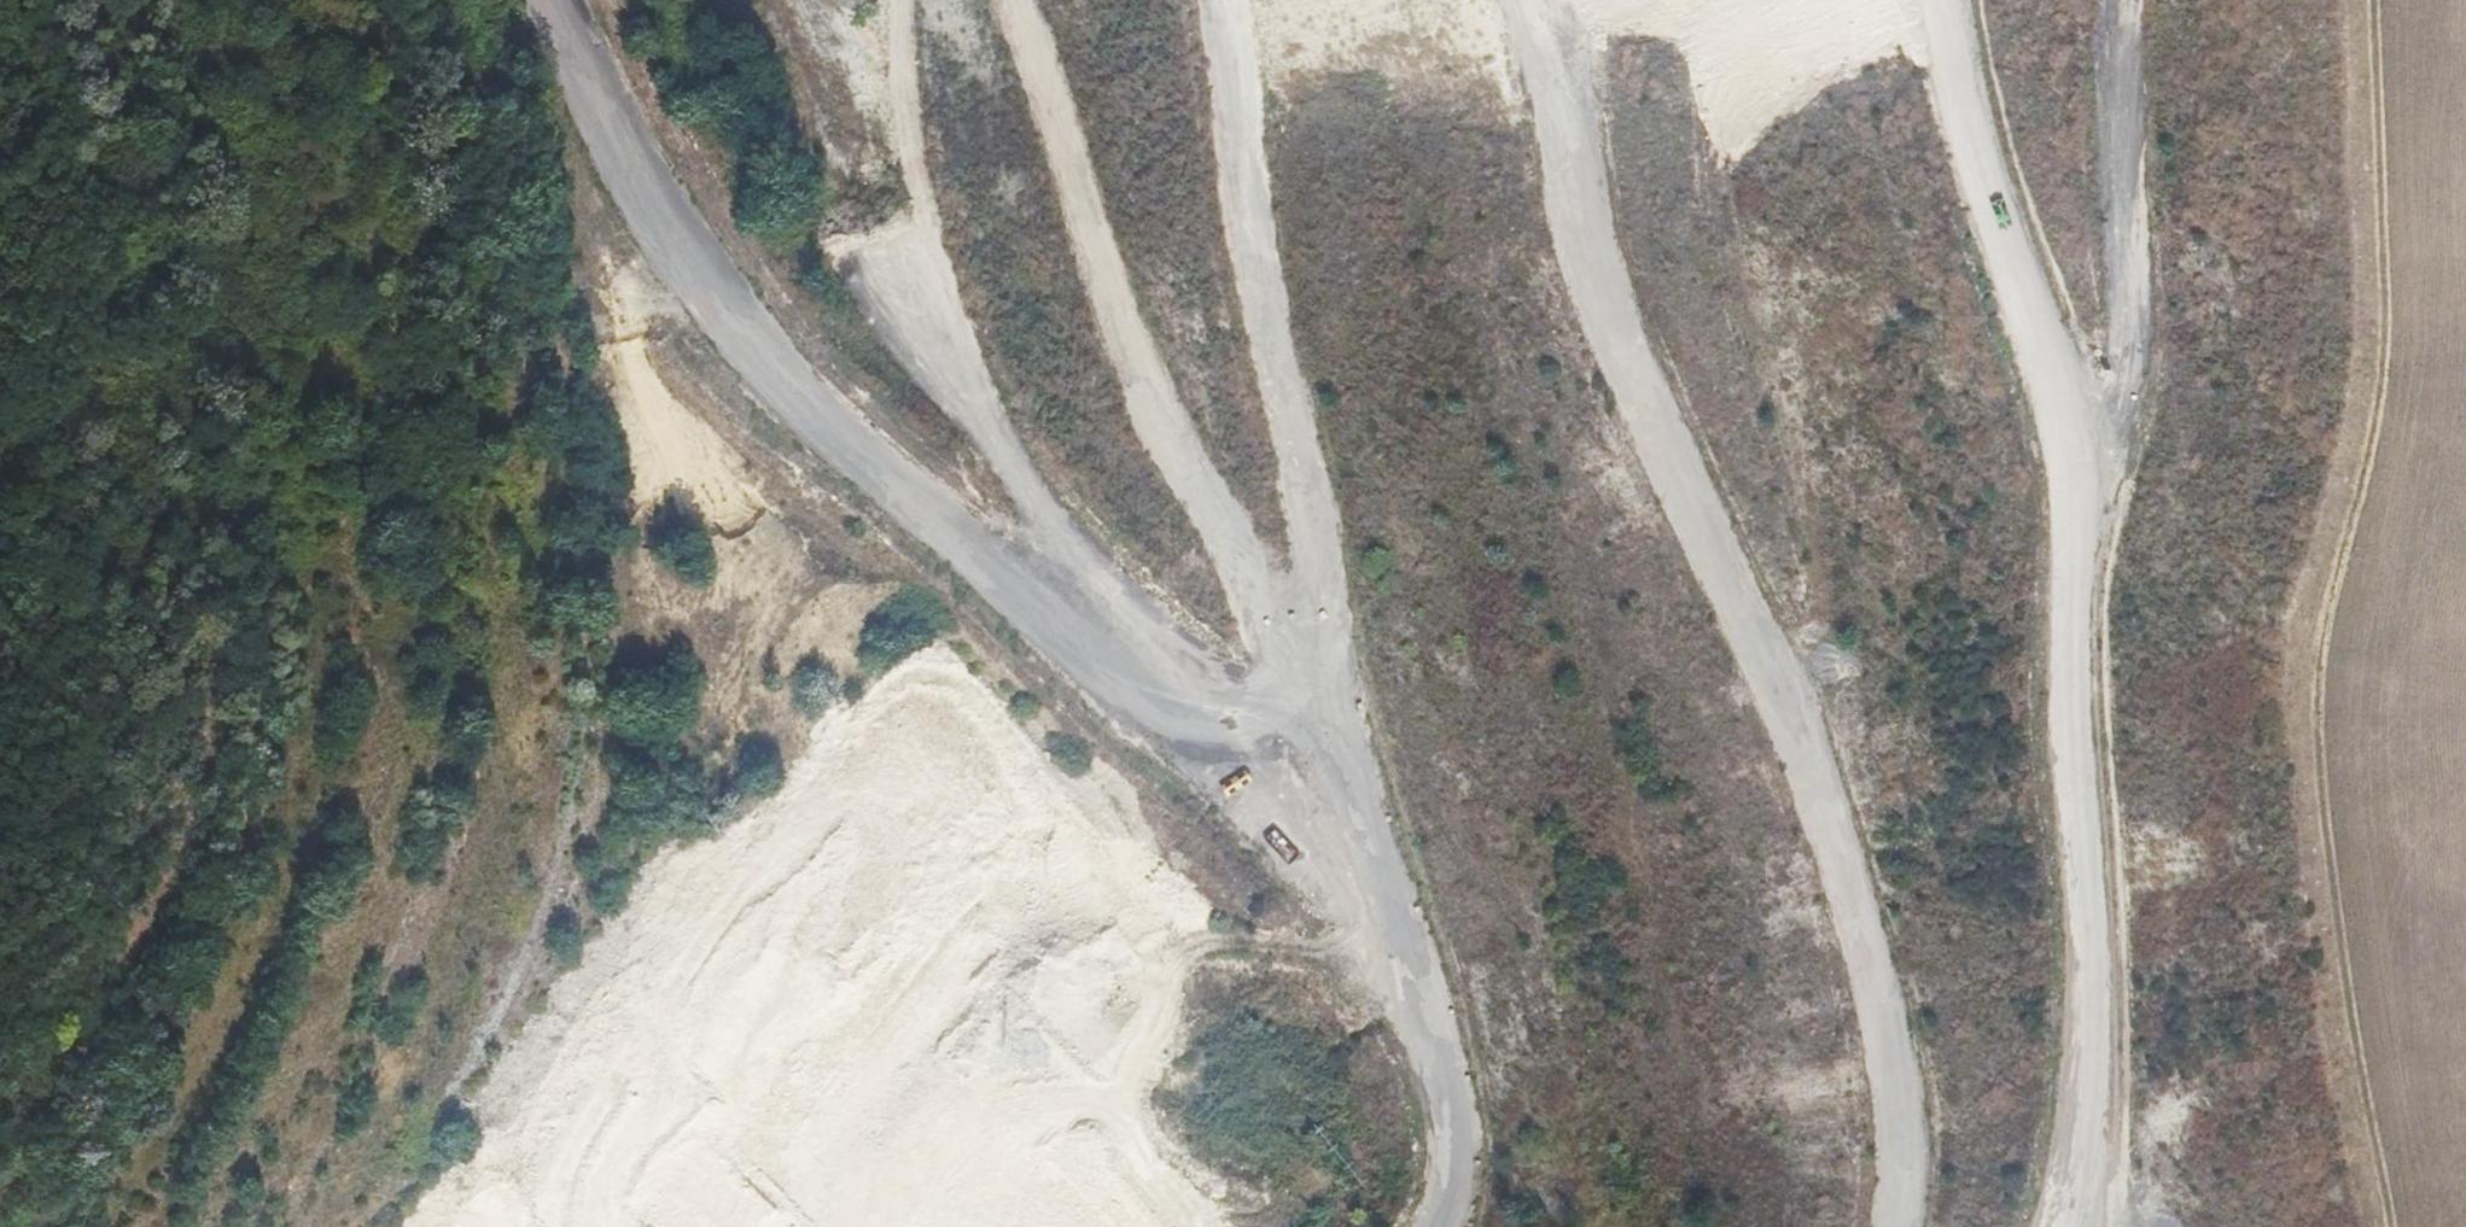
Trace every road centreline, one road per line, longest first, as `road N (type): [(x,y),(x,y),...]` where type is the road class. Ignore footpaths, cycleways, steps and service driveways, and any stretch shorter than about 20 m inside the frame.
road 1 (track): [(2097,1226),(2117,1143),(2075,644),(2139,342),(2120,0)]
road 2 (track): [(2093,552),(1931,0)]

